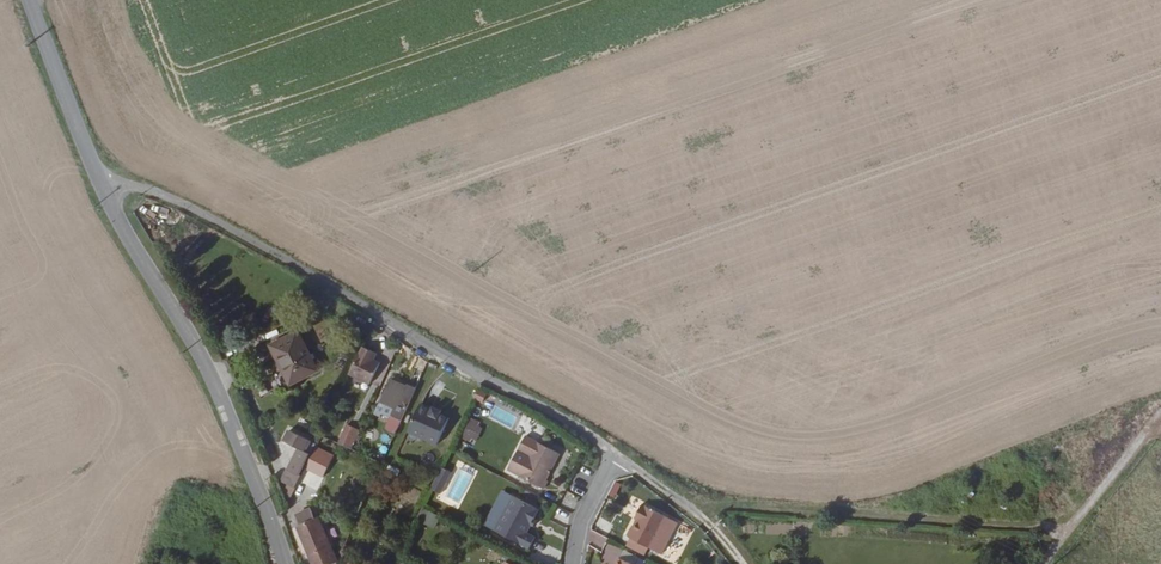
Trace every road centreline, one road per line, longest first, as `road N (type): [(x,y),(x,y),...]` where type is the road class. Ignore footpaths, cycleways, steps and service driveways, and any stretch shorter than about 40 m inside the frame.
road 1 (residential): [(100,172),(260,244),(616,458)]
road 2 (tertiary): [(286,563),(228,416),(113,212),(100,172)]
road 3 (track): [(1063,534),(1023,525),(692,504)]
road 4 (tertiary): [(100,172),(28,0)]
road 5 (track): [(1150,427),(1039,563)]
road 6 (residential): [(616,458),(692,504),(740,563)]

